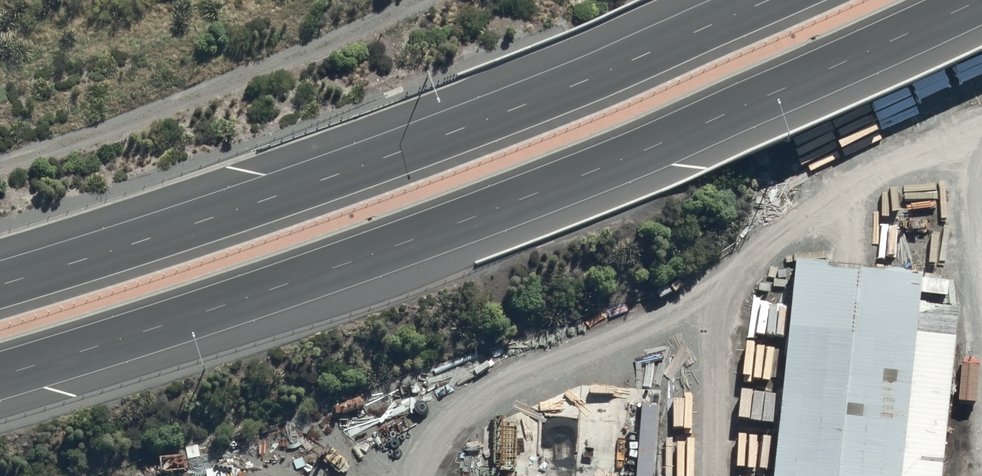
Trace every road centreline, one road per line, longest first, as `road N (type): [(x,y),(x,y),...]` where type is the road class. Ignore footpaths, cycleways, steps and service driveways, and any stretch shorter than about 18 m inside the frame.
road 1 (motorway): [(981,3),(692,134),(466,222),(240,303),(0,375)]
road 2 (motorway): [(0,284),(392,154),(777,0)]

